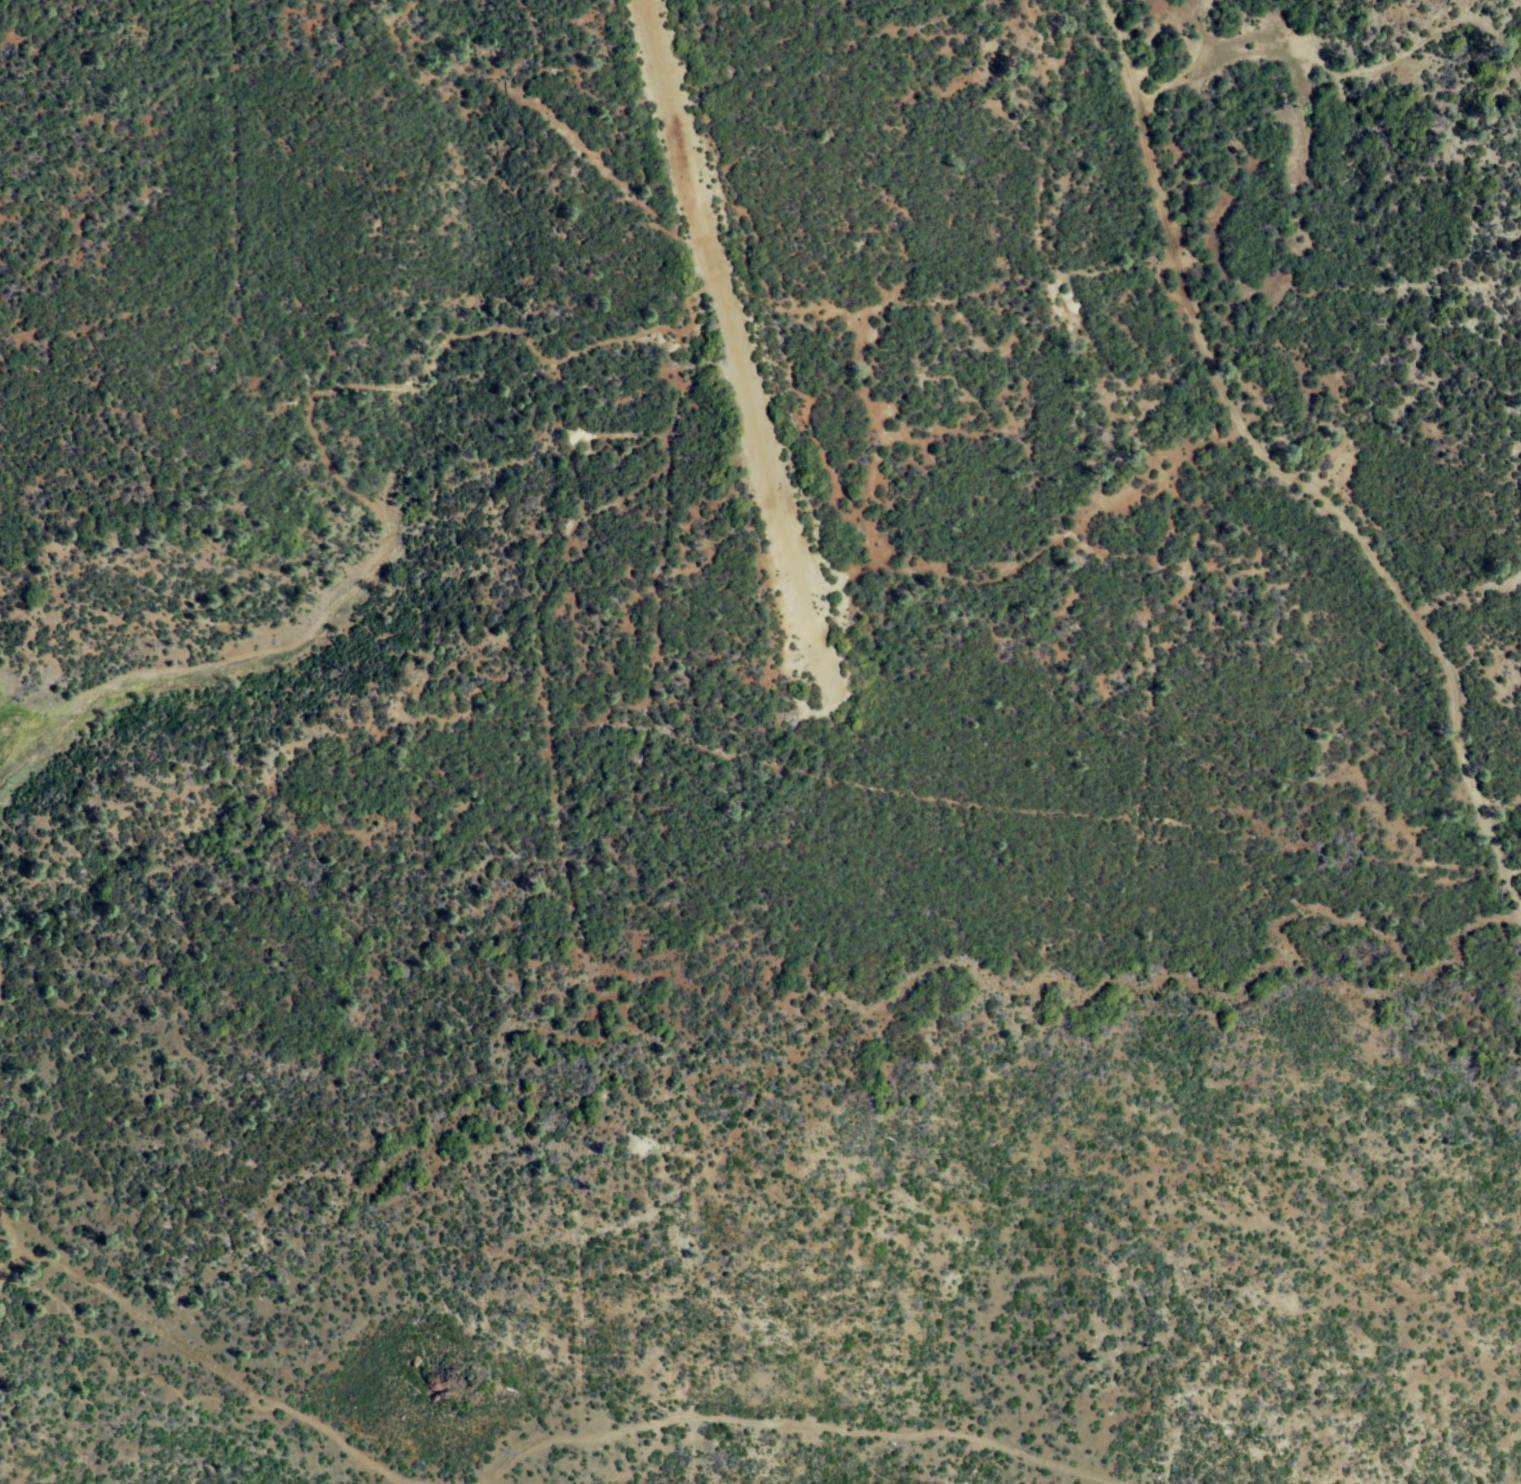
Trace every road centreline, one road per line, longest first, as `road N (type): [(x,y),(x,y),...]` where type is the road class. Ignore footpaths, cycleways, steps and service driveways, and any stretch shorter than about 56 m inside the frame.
road 1 (track): [(1520,907),(1465,759),(1442,655),(1338,516),(1246,438),(1213,384),(1116,39),(1098,0)]

